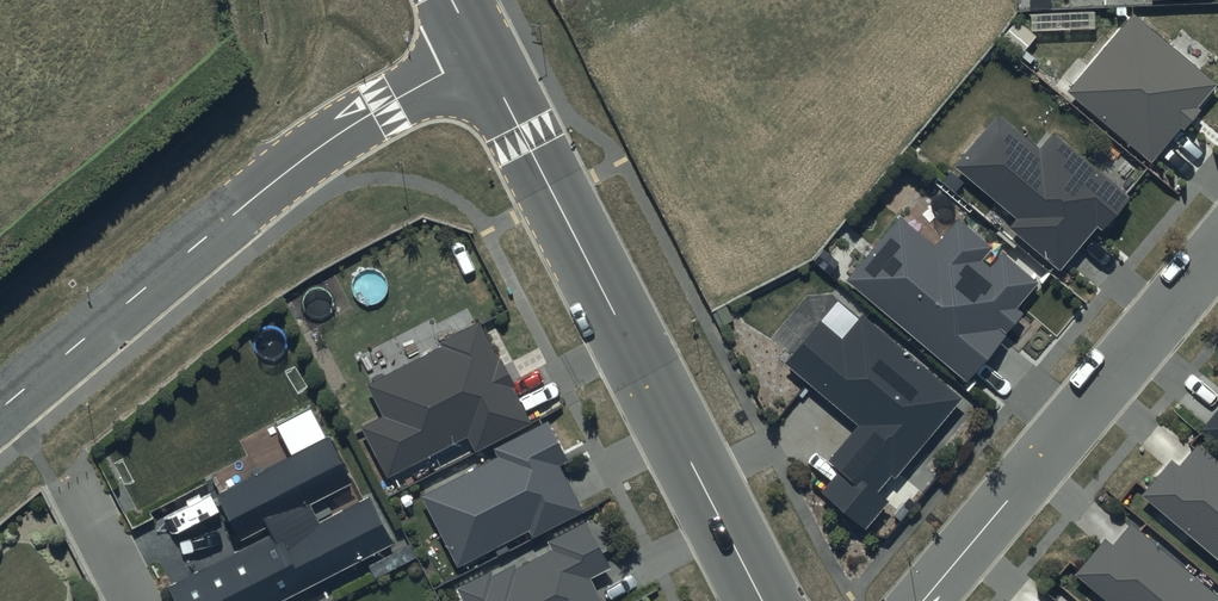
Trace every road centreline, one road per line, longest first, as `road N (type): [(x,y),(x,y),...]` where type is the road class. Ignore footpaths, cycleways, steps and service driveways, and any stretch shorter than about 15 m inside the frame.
road 1 (unclassified): [(481,53),(761,600)]
road 2 (unclassified): [(0,409),(316,149),(481,53)]
road 3 (residential): [(921,600),(1217,253)]

